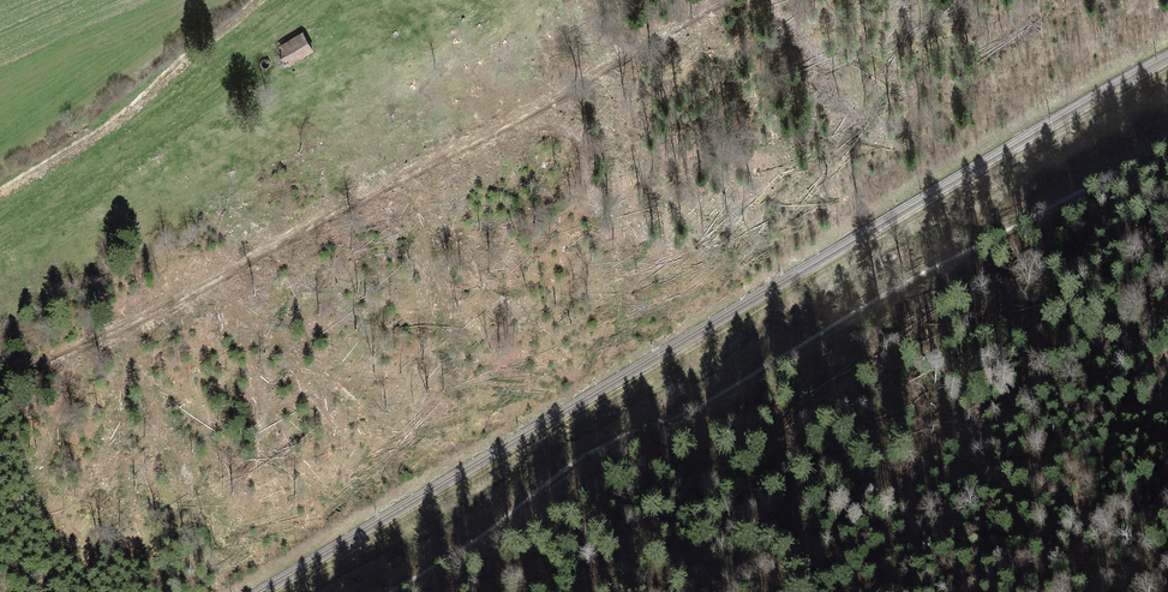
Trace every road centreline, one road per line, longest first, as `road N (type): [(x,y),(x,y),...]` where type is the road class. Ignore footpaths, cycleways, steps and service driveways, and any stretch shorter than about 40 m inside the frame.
road 1 (track): [(281,591),(1167,67)]
road 2 (track): [(1167,143),(711,398),(592,450),(484,534),(387,591)]
road 3 (track): [(0,391),(527,115),(725,0)]
road 4 (track): [(0,192),(130,112),(262,0)]

